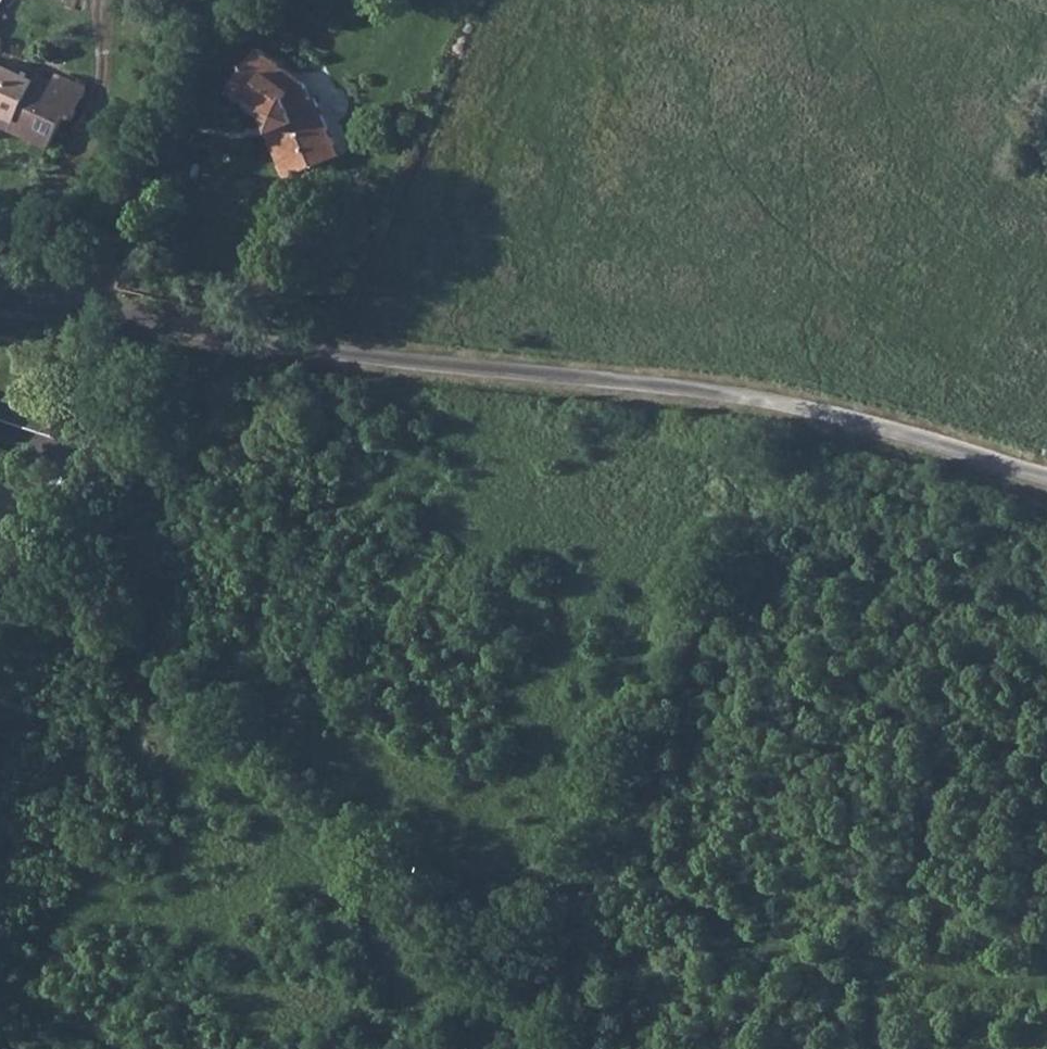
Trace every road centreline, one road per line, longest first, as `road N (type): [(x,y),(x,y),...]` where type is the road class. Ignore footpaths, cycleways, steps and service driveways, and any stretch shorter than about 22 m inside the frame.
road 1 (unclassified): [(0,271),(154,327),(816,412),(1046,483)]

